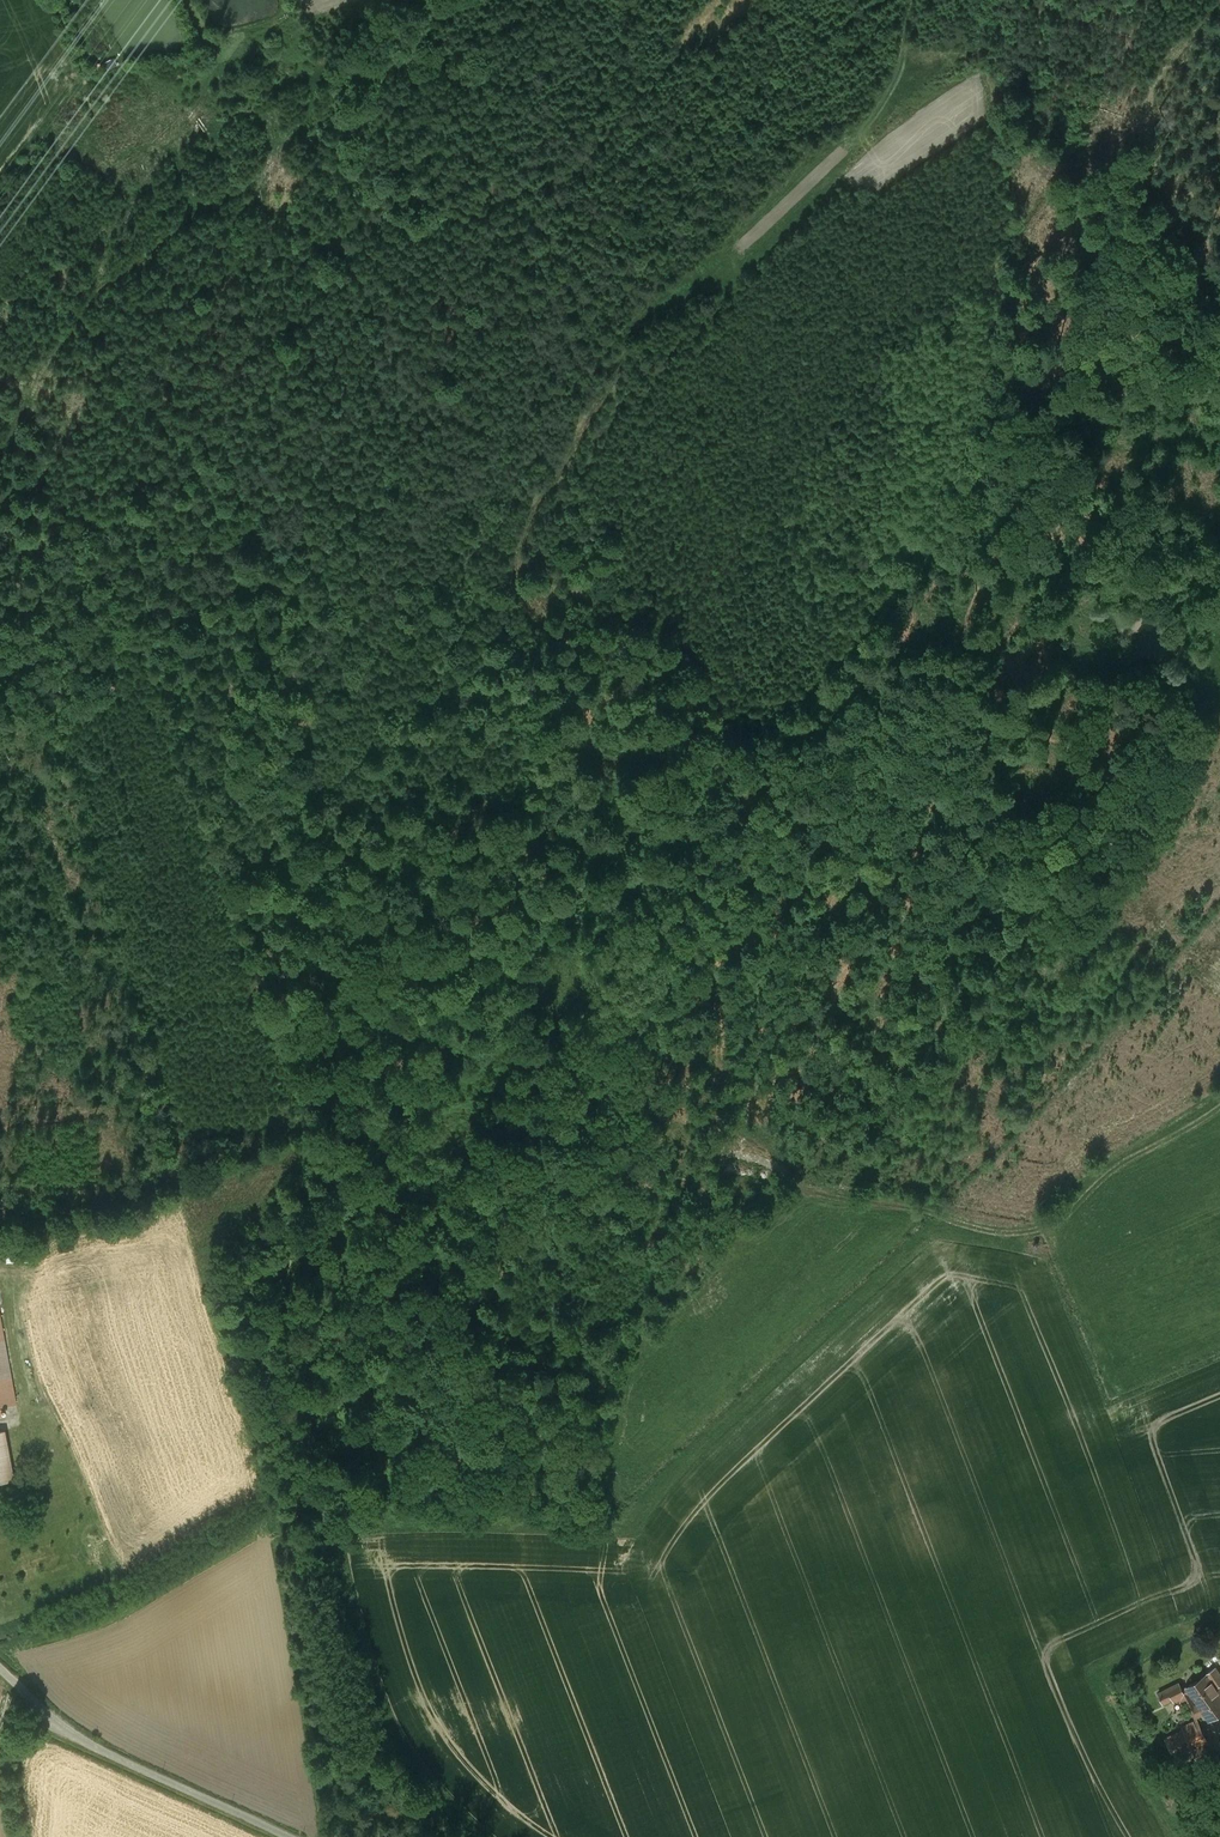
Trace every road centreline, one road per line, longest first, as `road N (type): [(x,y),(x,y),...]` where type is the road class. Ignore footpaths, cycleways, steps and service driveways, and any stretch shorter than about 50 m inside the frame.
road 1 (unclassified): [(0,1667),(53,1726),(292,1836)]

